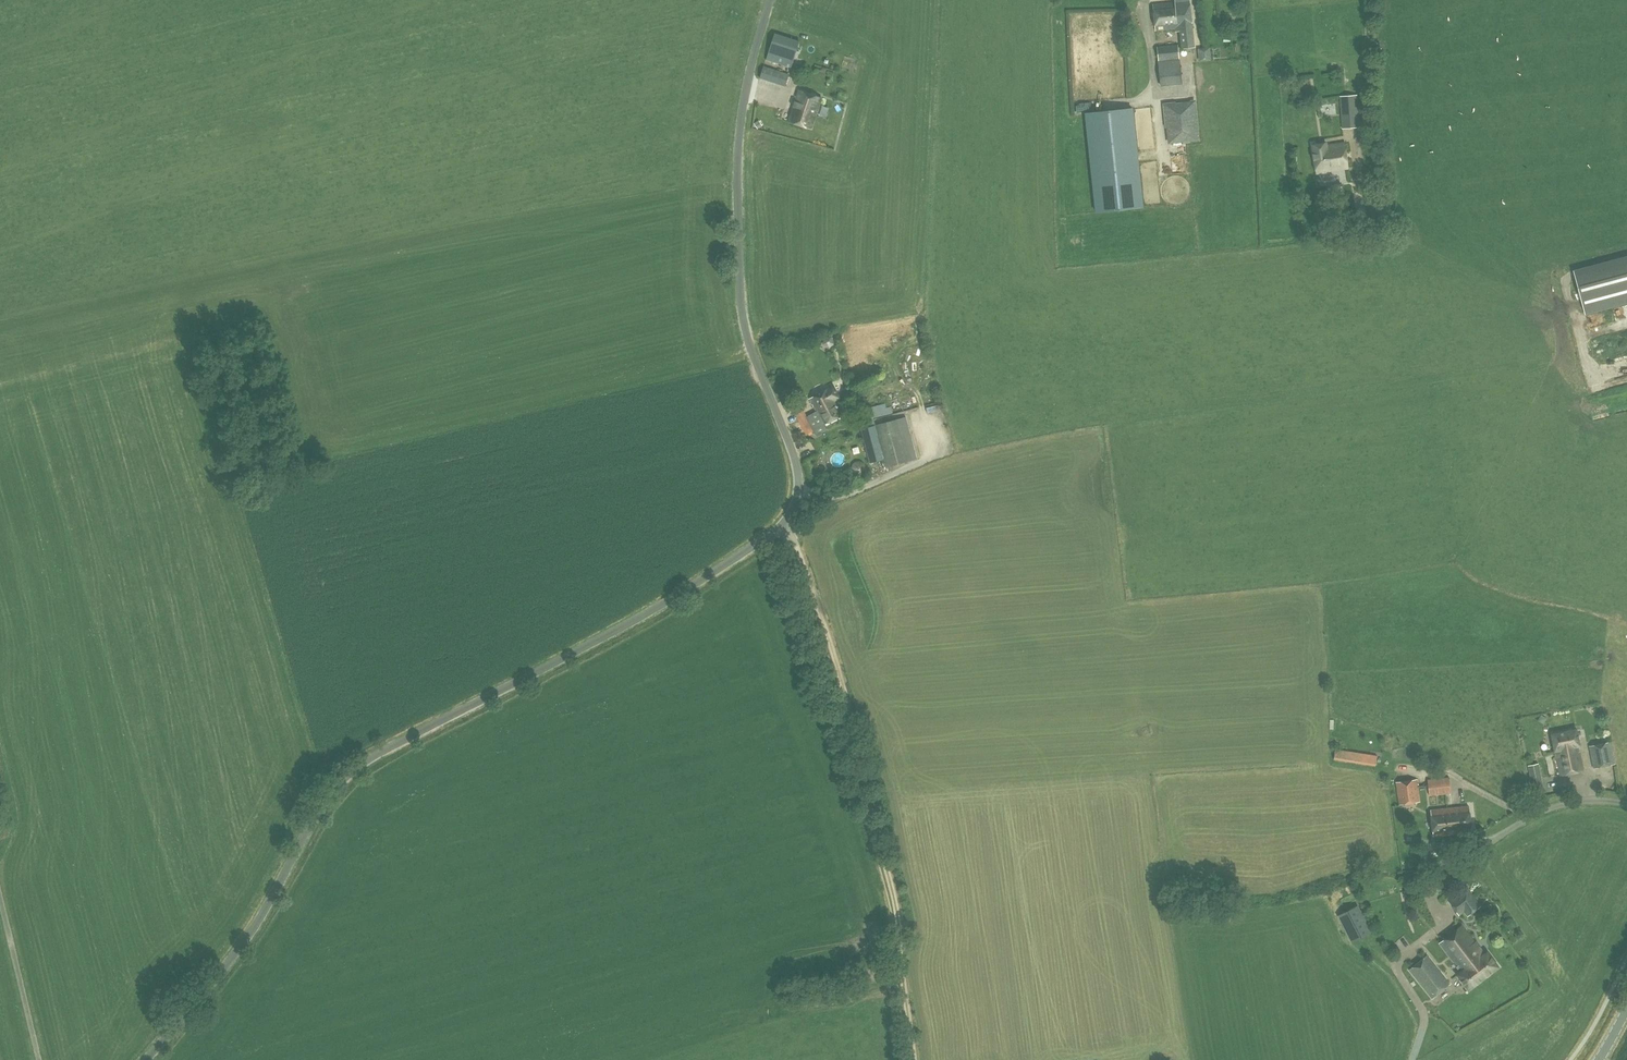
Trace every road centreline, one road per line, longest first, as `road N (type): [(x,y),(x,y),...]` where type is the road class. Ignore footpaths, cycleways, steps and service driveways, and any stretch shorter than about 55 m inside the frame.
road 1 (unclassified): [(147,1059),(252,930),(342,781),(376,754),(663,603),(787,519),(798,492),(797,464),(744,324),(739,237),(738,155),(750,75),(774,0)]
road 2 (track): [(787,519),(839,672),(890,883),(916,1059)]
road 3 (track): [(1368,0),(1364,142)]

